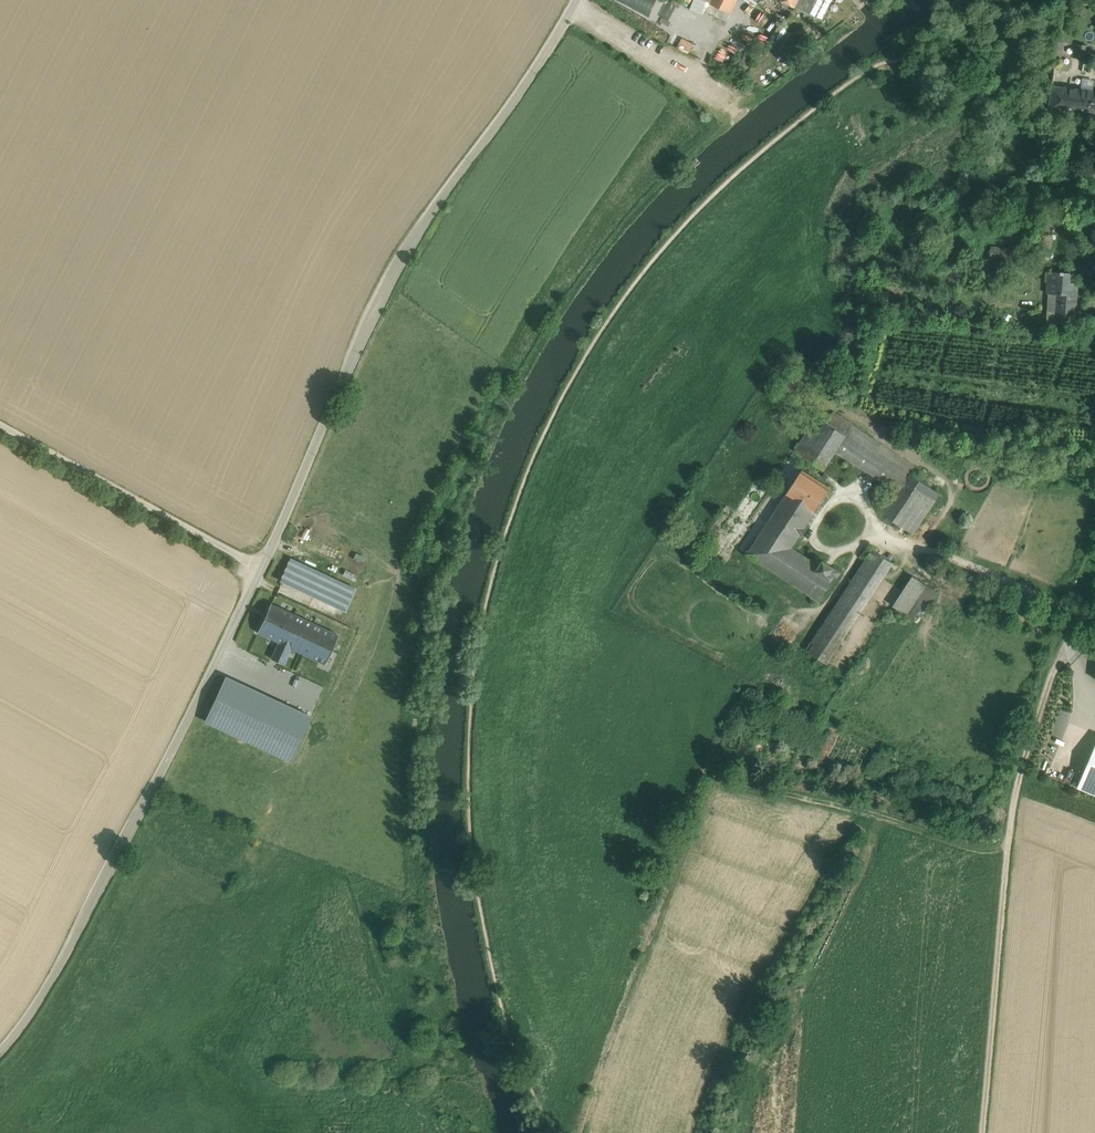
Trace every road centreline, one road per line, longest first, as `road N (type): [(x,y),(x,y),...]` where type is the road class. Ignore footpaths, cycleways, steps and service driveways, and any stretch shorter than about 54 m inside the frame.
road 1 (unclassified): [(0,1051),(58,968),(198,697),(384,293),(574,0)]
road 2 (track): [(982,1132),(1014,807),(1077,613),(1094,619)]
road 3 (track): [(1077,613),(903,538),(851,497),(824,510),(814,535),(837,551),(867,536)]
road 4 (track): [(0,422),(261,564)]

